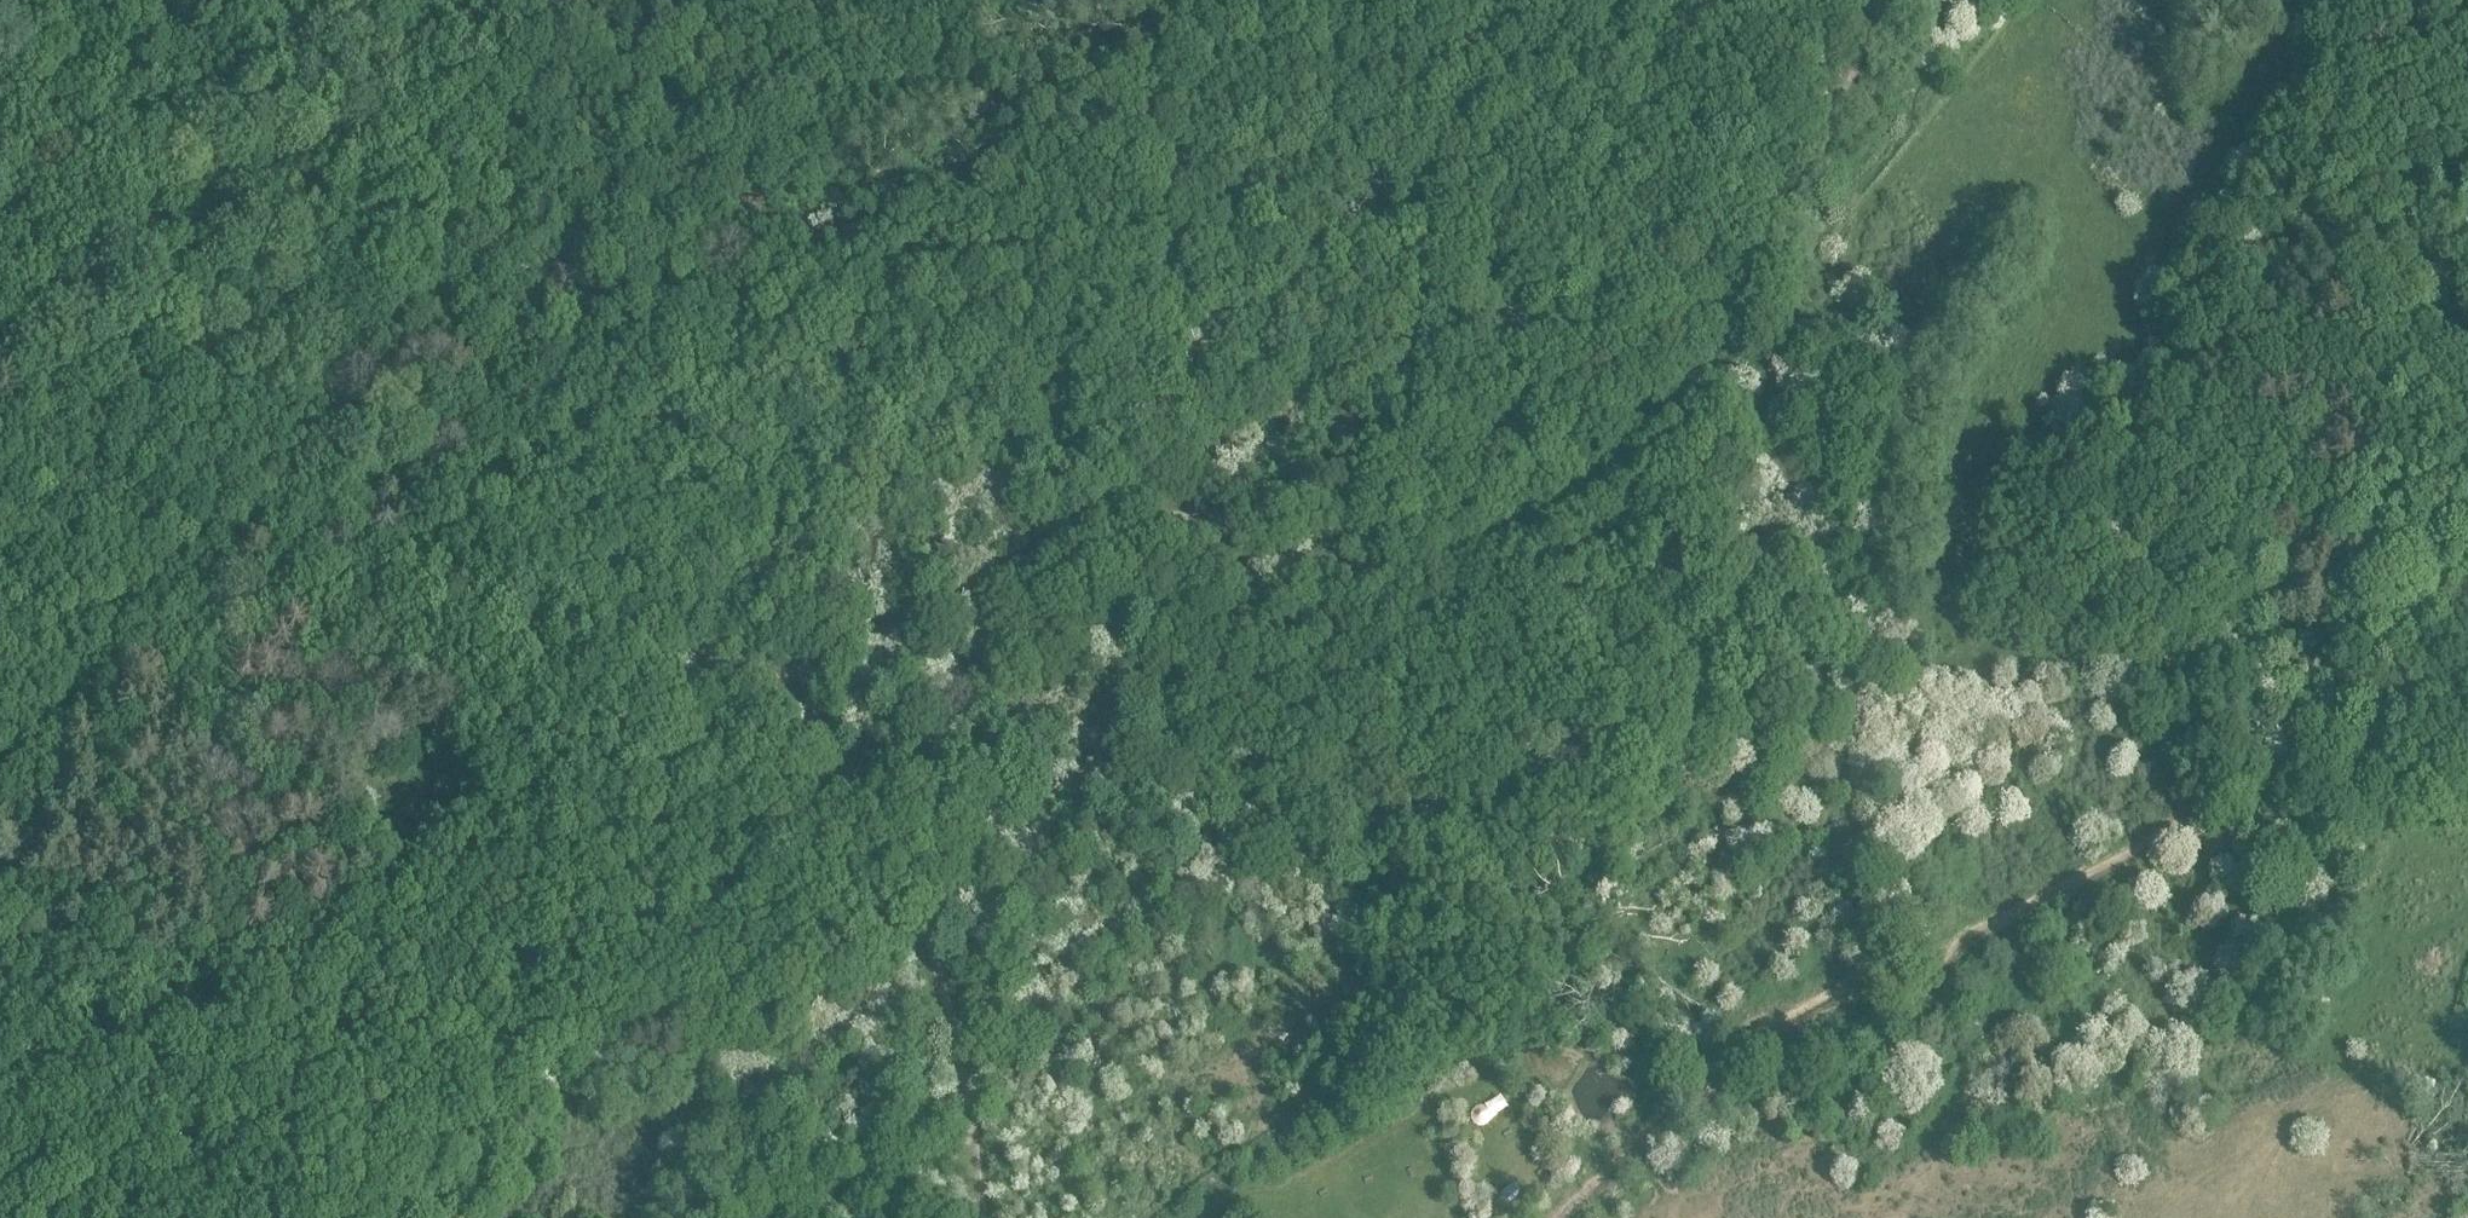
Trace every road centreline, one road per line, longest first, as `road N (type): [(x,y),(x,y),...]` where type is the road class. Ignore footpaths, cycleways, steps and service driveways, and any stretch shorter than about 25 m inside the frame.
road 1 (track): [(395,0),(431,249),(450,325),(524,511),(610,610),(736,666),(787,702)]
road 2 (track): [(981,1217),(967,1063),(927,905),(862,783),(787,702)]

